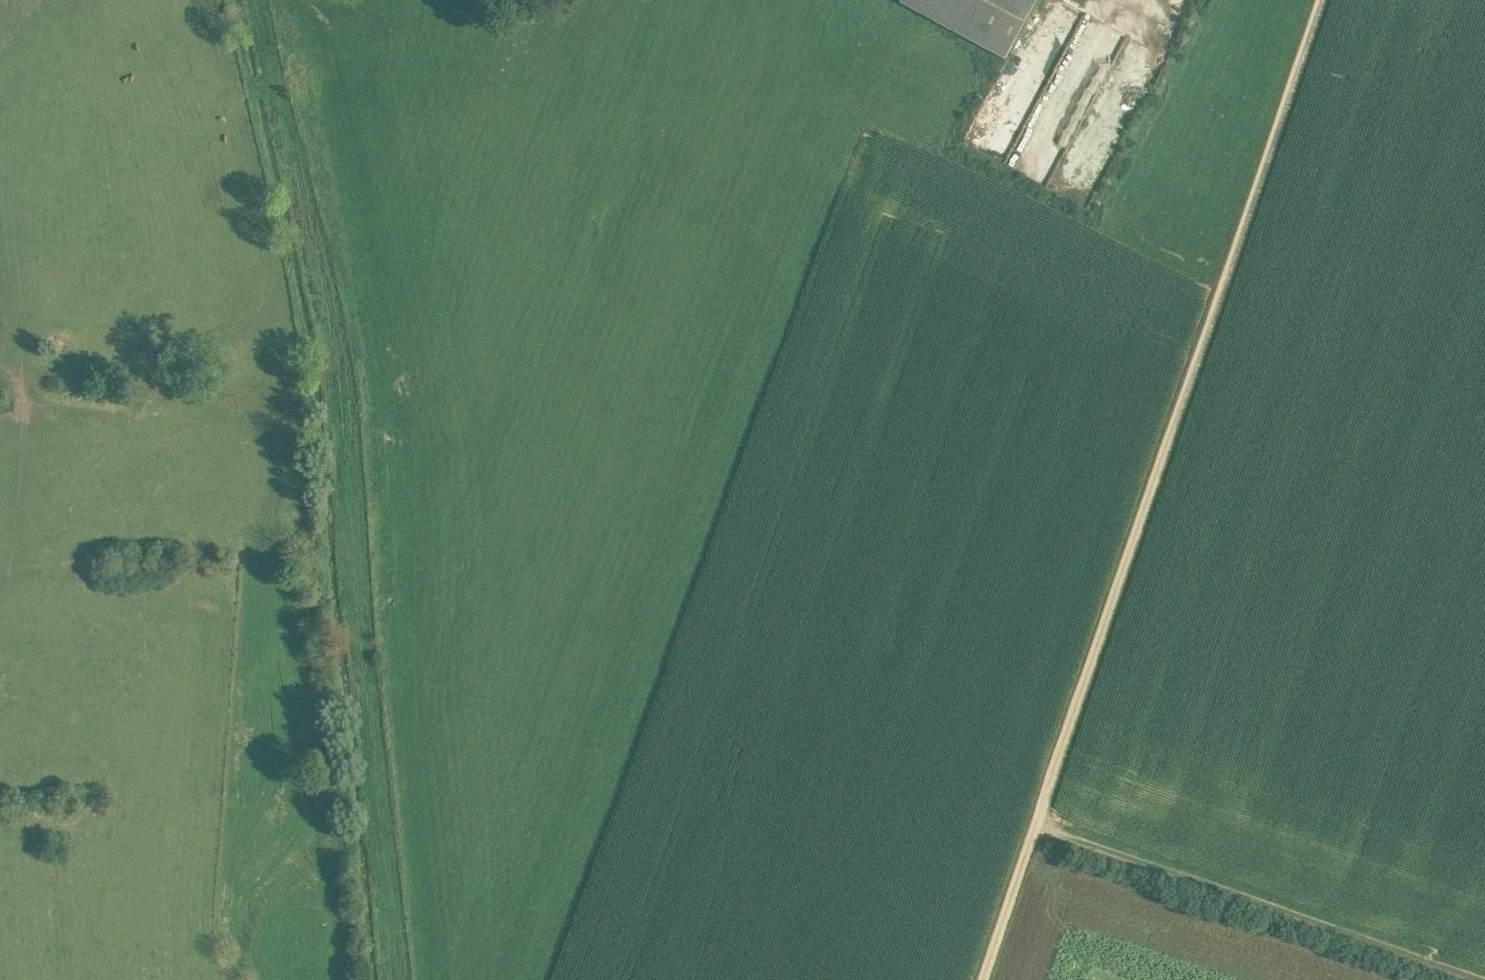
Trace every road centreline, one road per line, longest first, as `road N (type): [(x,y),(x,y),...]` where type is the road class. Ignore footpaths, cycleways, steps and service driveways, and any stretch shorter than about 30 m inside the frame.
road 1 (track): [(1328,0),(992,979)]
road 2 (track): [(1045,827),(1484,978)]

